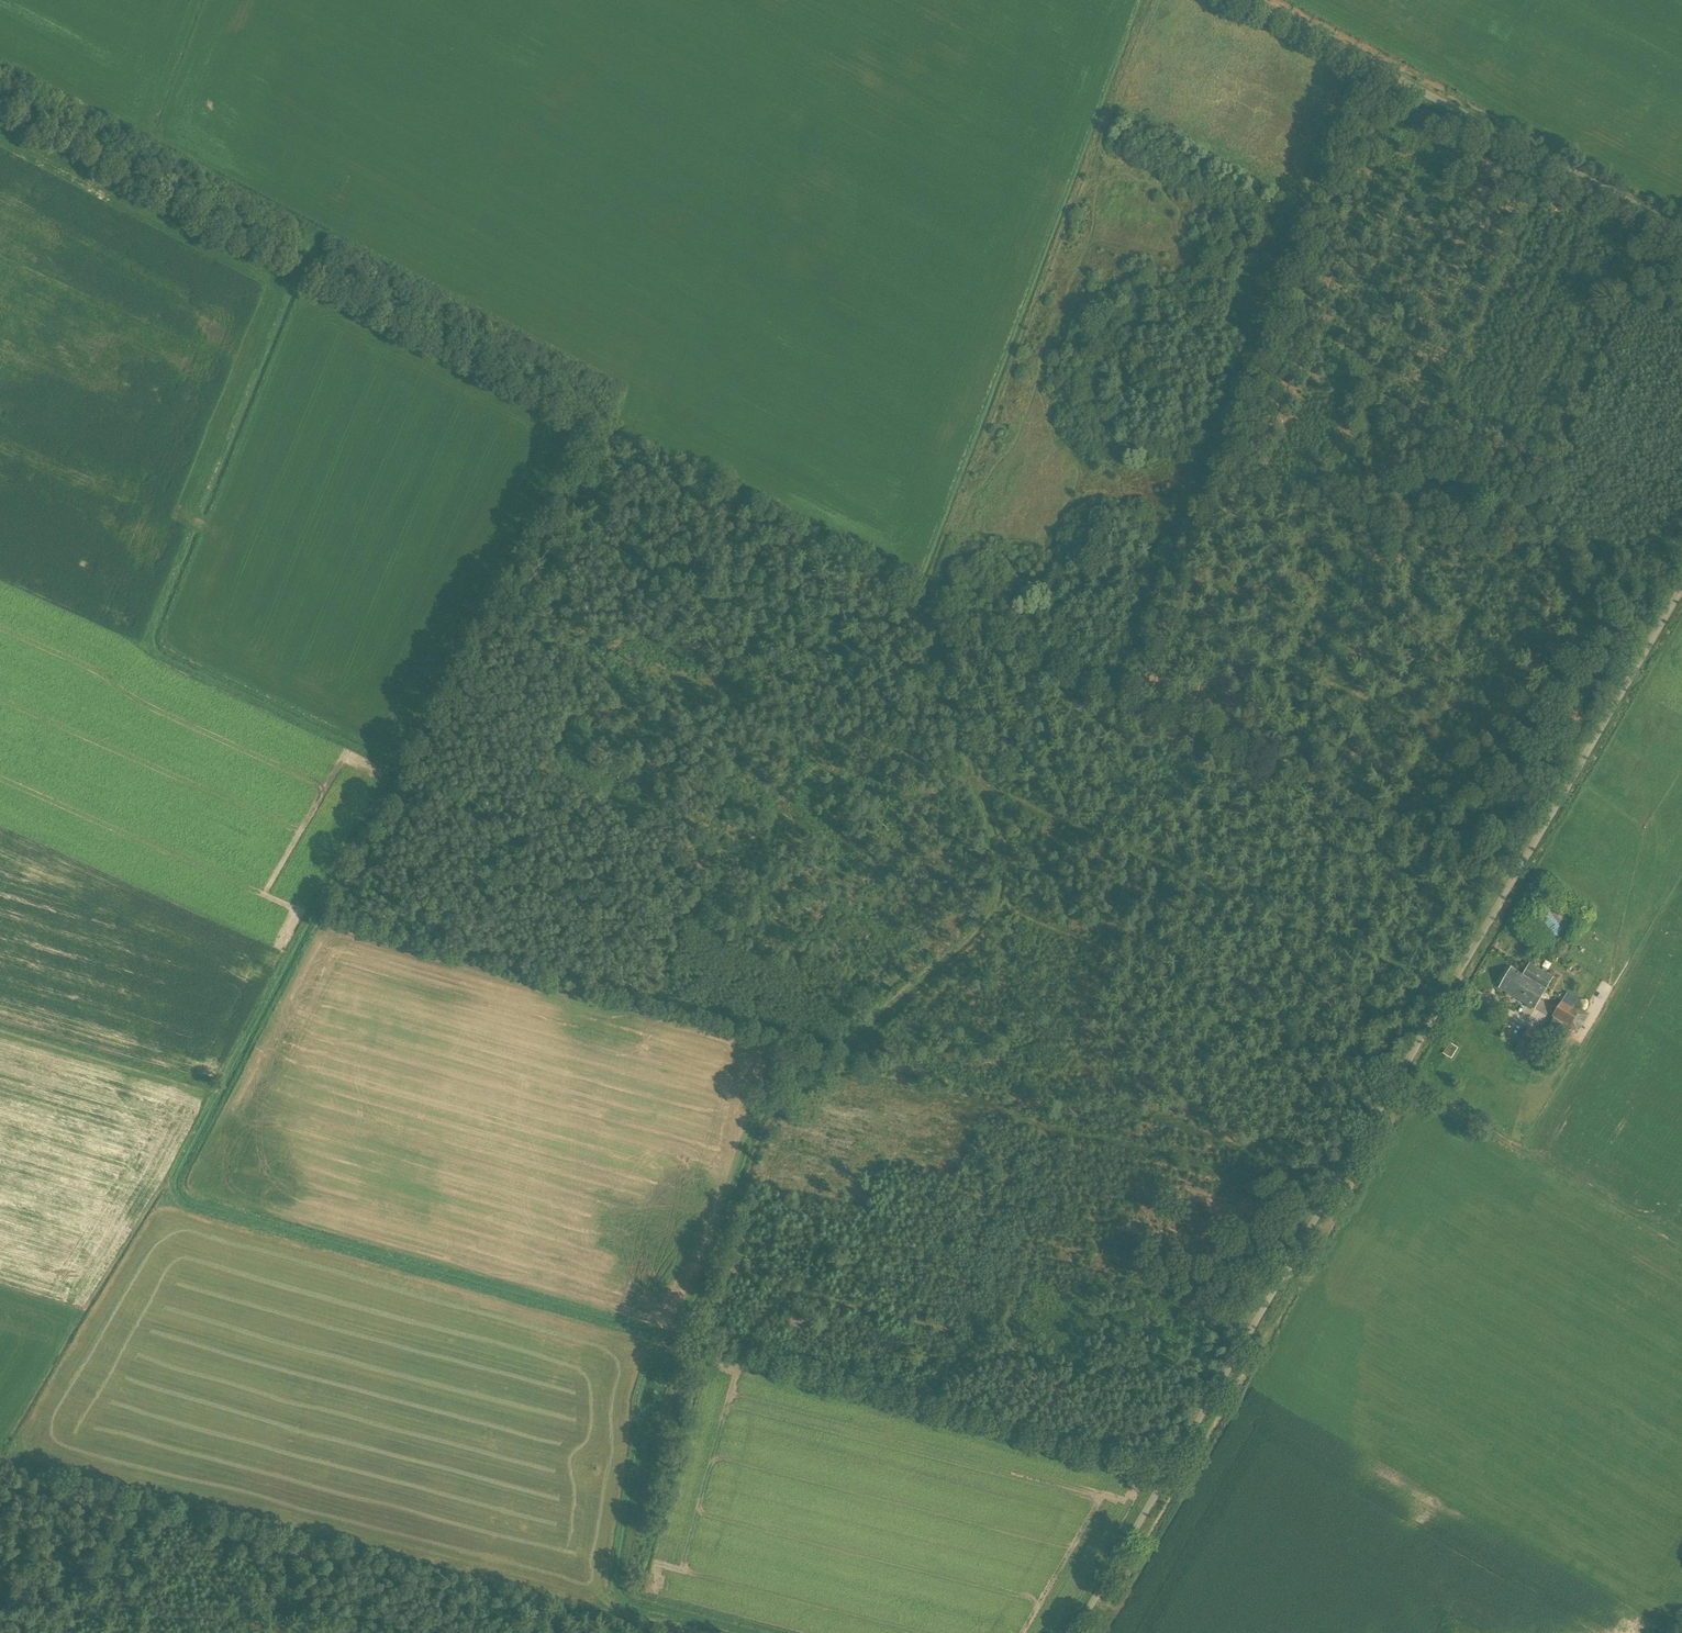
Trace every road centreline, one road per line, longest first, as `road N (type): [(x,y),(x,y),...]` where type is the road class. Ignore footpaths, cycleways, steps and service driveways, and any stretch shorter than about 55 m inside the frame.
road 1 (unclassified): [(1067,1632),(1681,585)]
road 2 (unclassified): [(1681,227),(1251,0)]

